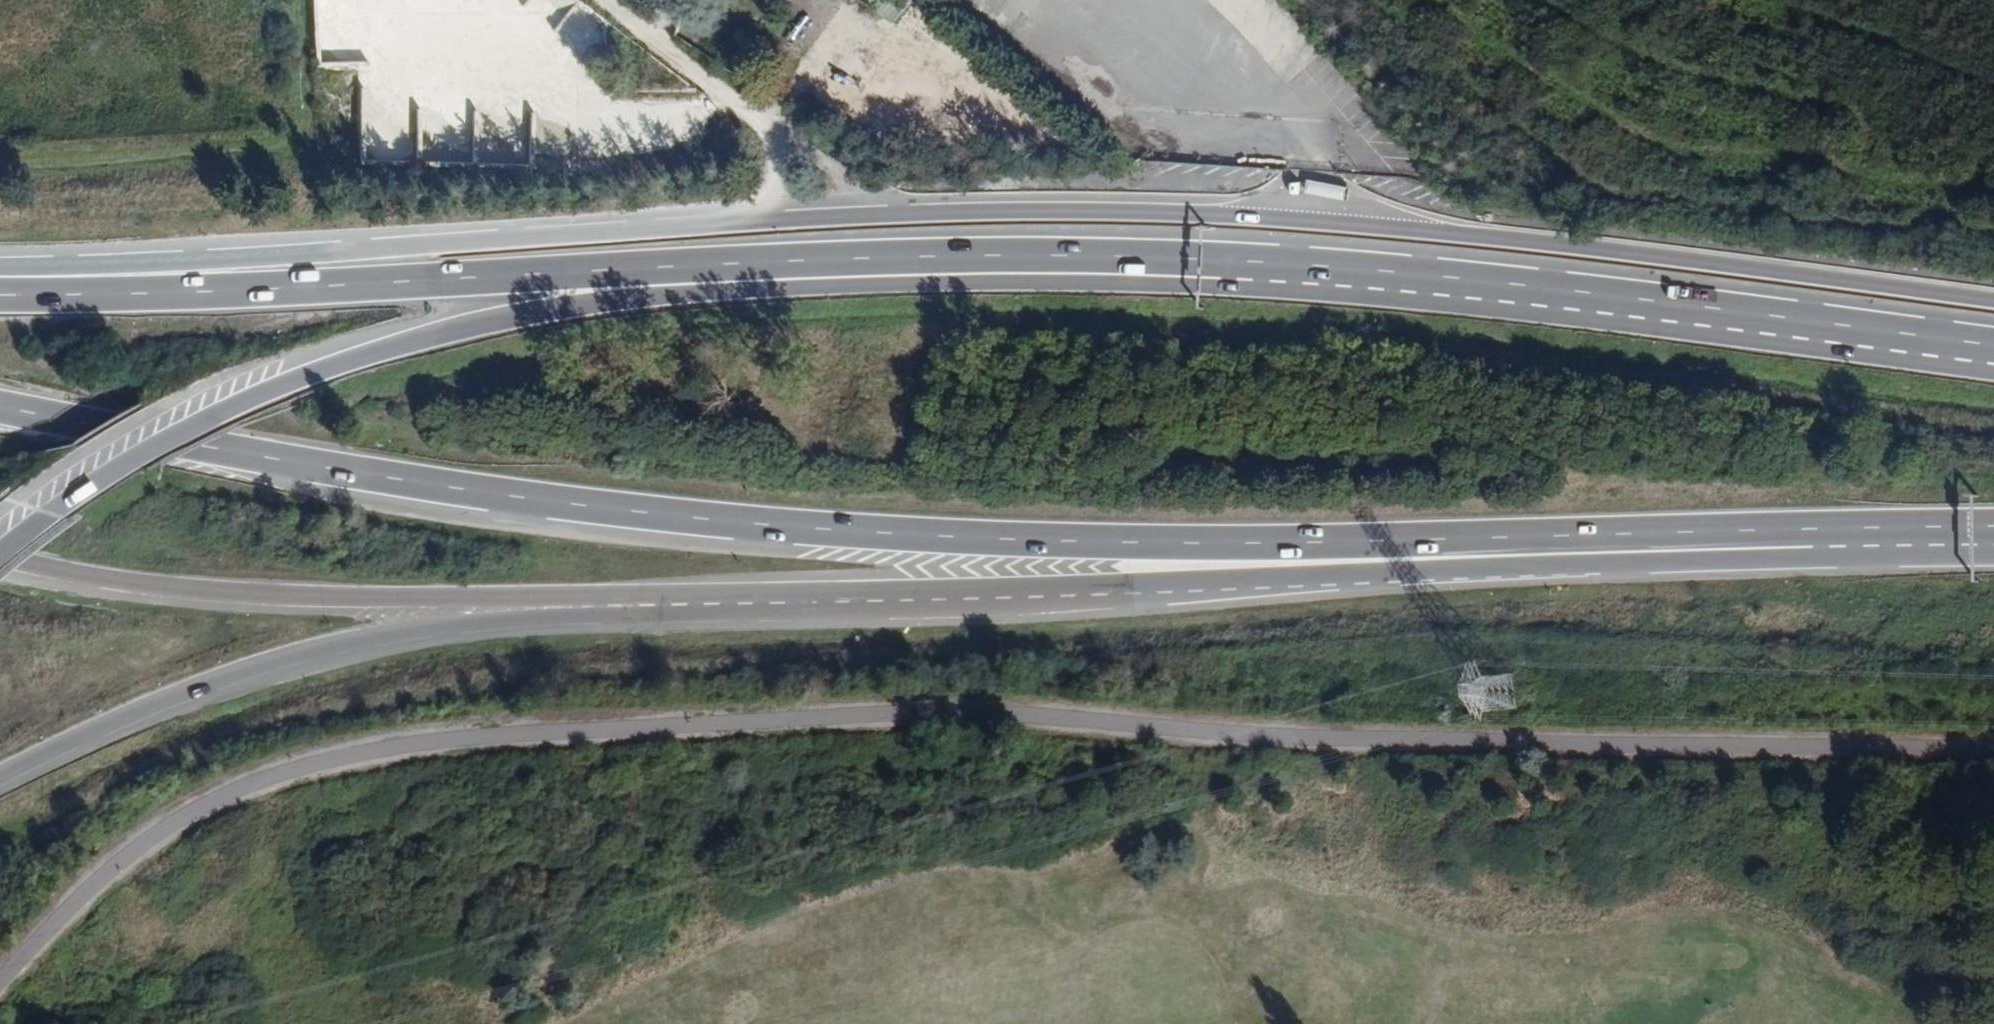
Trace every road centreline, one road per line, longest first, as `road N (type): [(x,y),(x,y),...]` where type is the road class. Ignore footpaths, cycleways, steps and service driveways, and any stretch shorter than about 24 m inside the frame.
road 1 (trunk): [(1993,304),(1314,214),(1060,208),(0,270)]
road 2 (trunk): [(0,408),(531,501),(763,527),(1164,546),(1897,538)]
road 3 (trunk): [(1225,263),(1163,285),(774,289),(492,319),(367,356),(218,413),(118,469),(0,554)]
road 4 (trunk): [(612,601),(1809,557),(1897,538)]
road 5 (trunk): [(1225,263),(1050,258),(448,282),(0,283)]
road 6 (trunk): [(1993,350),(1415,273),(1225,263)]
road 7 (trunk): [(0,776),(174,697),(325,646),(612,601)]
road 8 (trunk): [(0,555),(132,581),(269,595),(612,601)]
road 9 (track): [(599,0),(767,124),(791,151),(772,219)]

